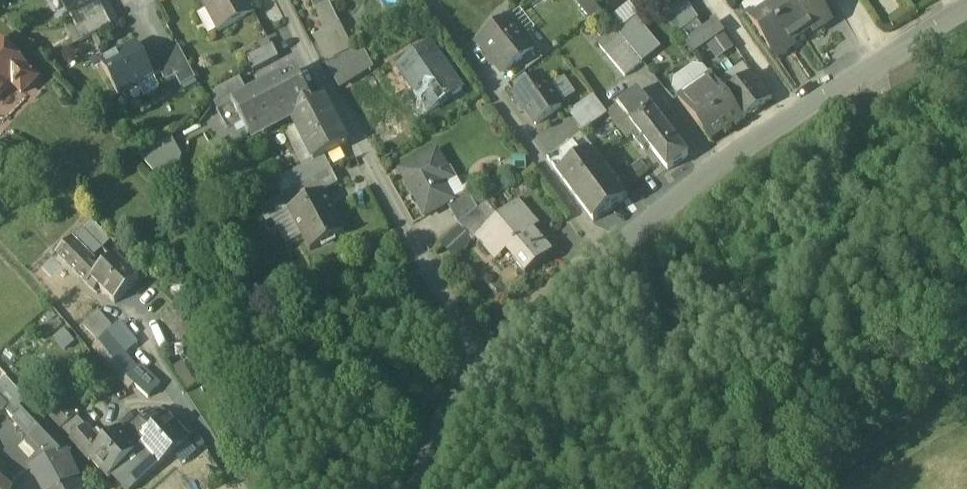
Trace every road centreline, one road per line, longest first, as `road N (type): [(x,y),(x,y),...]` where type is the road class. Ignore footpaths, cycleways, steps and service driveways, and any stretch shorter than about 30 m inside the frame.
road 1 (residential): [(284,0),(485,376)]
road 2 (residential): [(800,116),(571,292),(485,376)]
road 3 (residential): [(966,6),(800,116)]
road 4 (residential): [(717,0),(800,116)]
road 5 (residential): [(485,376),(425,488)]

